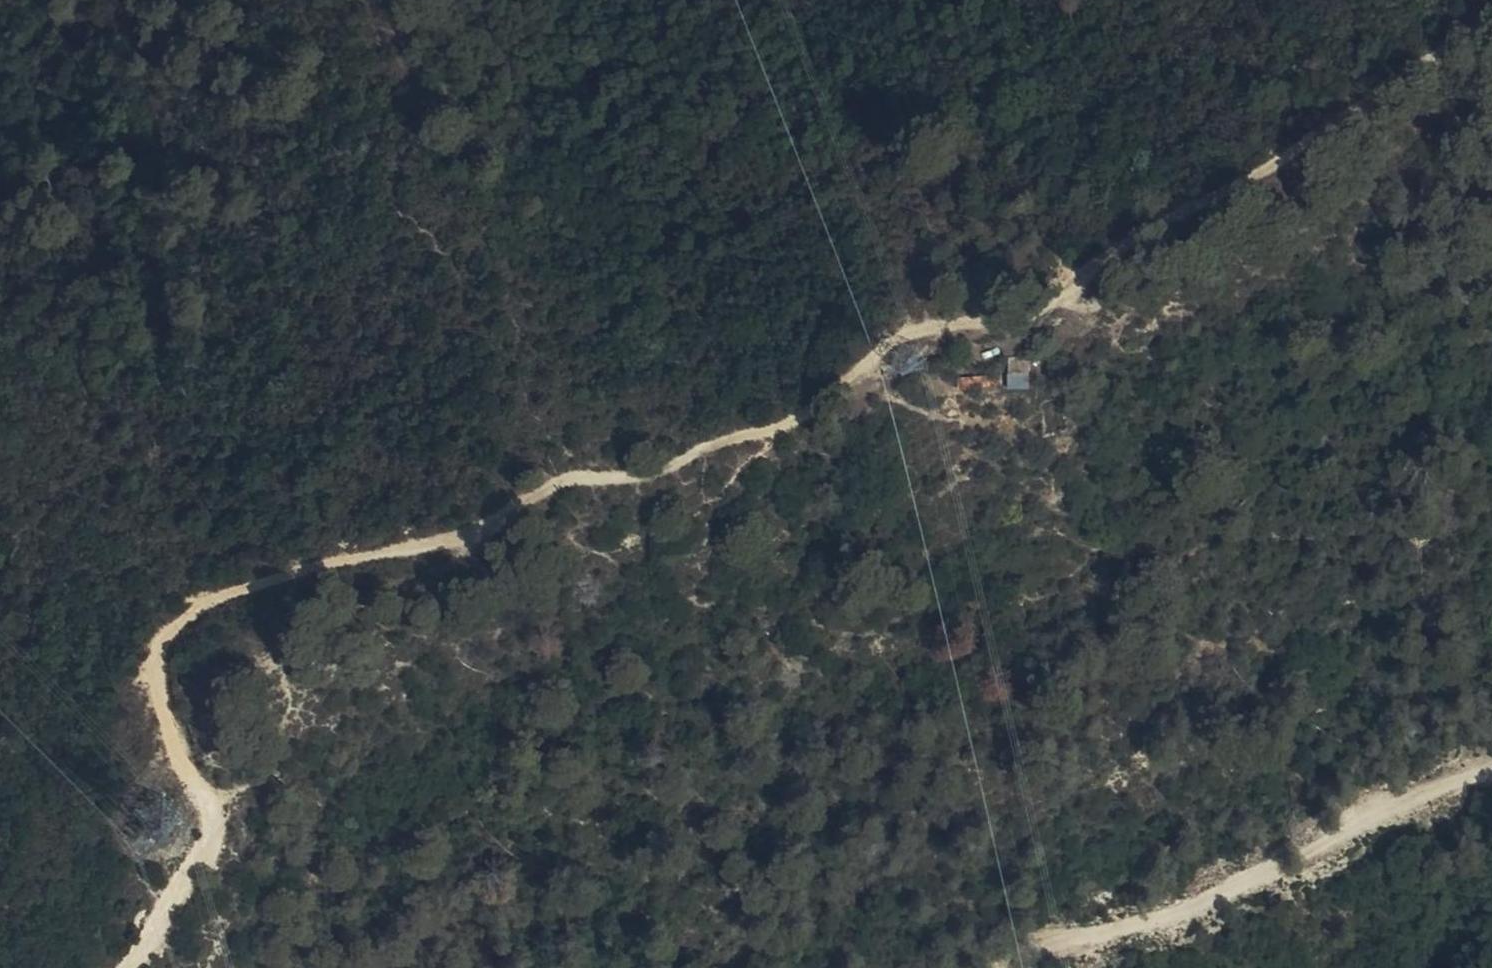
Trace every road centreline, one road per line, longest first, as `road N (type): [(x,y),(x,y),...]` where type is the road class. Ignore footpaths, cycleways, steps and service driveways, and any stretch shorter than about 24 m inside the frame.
road 1 (track): [(121,967),(216,825),(150,710),(167,625),(300,569),(726,425),(947,317),(1087,275),(1170,208),(1491,26)]
road 2 (track): [(1491,789),(1424,795),(1158,915),(1002,967)]

